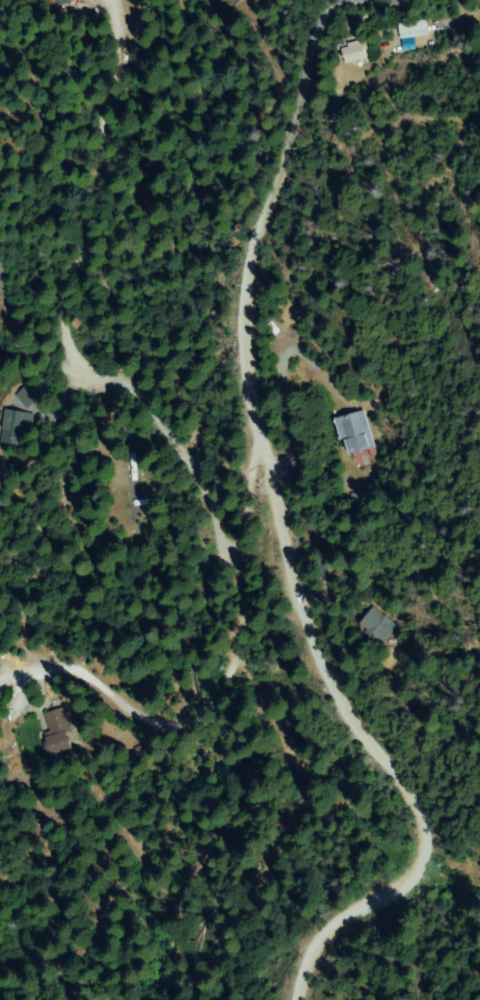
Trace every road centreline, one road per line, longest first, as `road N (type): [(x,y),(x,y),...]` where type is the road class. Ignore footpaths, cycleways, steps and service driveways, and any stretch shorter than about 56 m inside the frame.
road 1 (residential): [(376,0),(351,6),(331,24),(305,134),(257,261),(248,347),(264,524),(281,588),(326,690),(398,780),(424,867),(337,932),(297,999)]
road 2 (residential): [(193,999),(236,855),(237,587),(264,524)]
road 3 (residential): [(213,940),(103,815),(0,717)]

